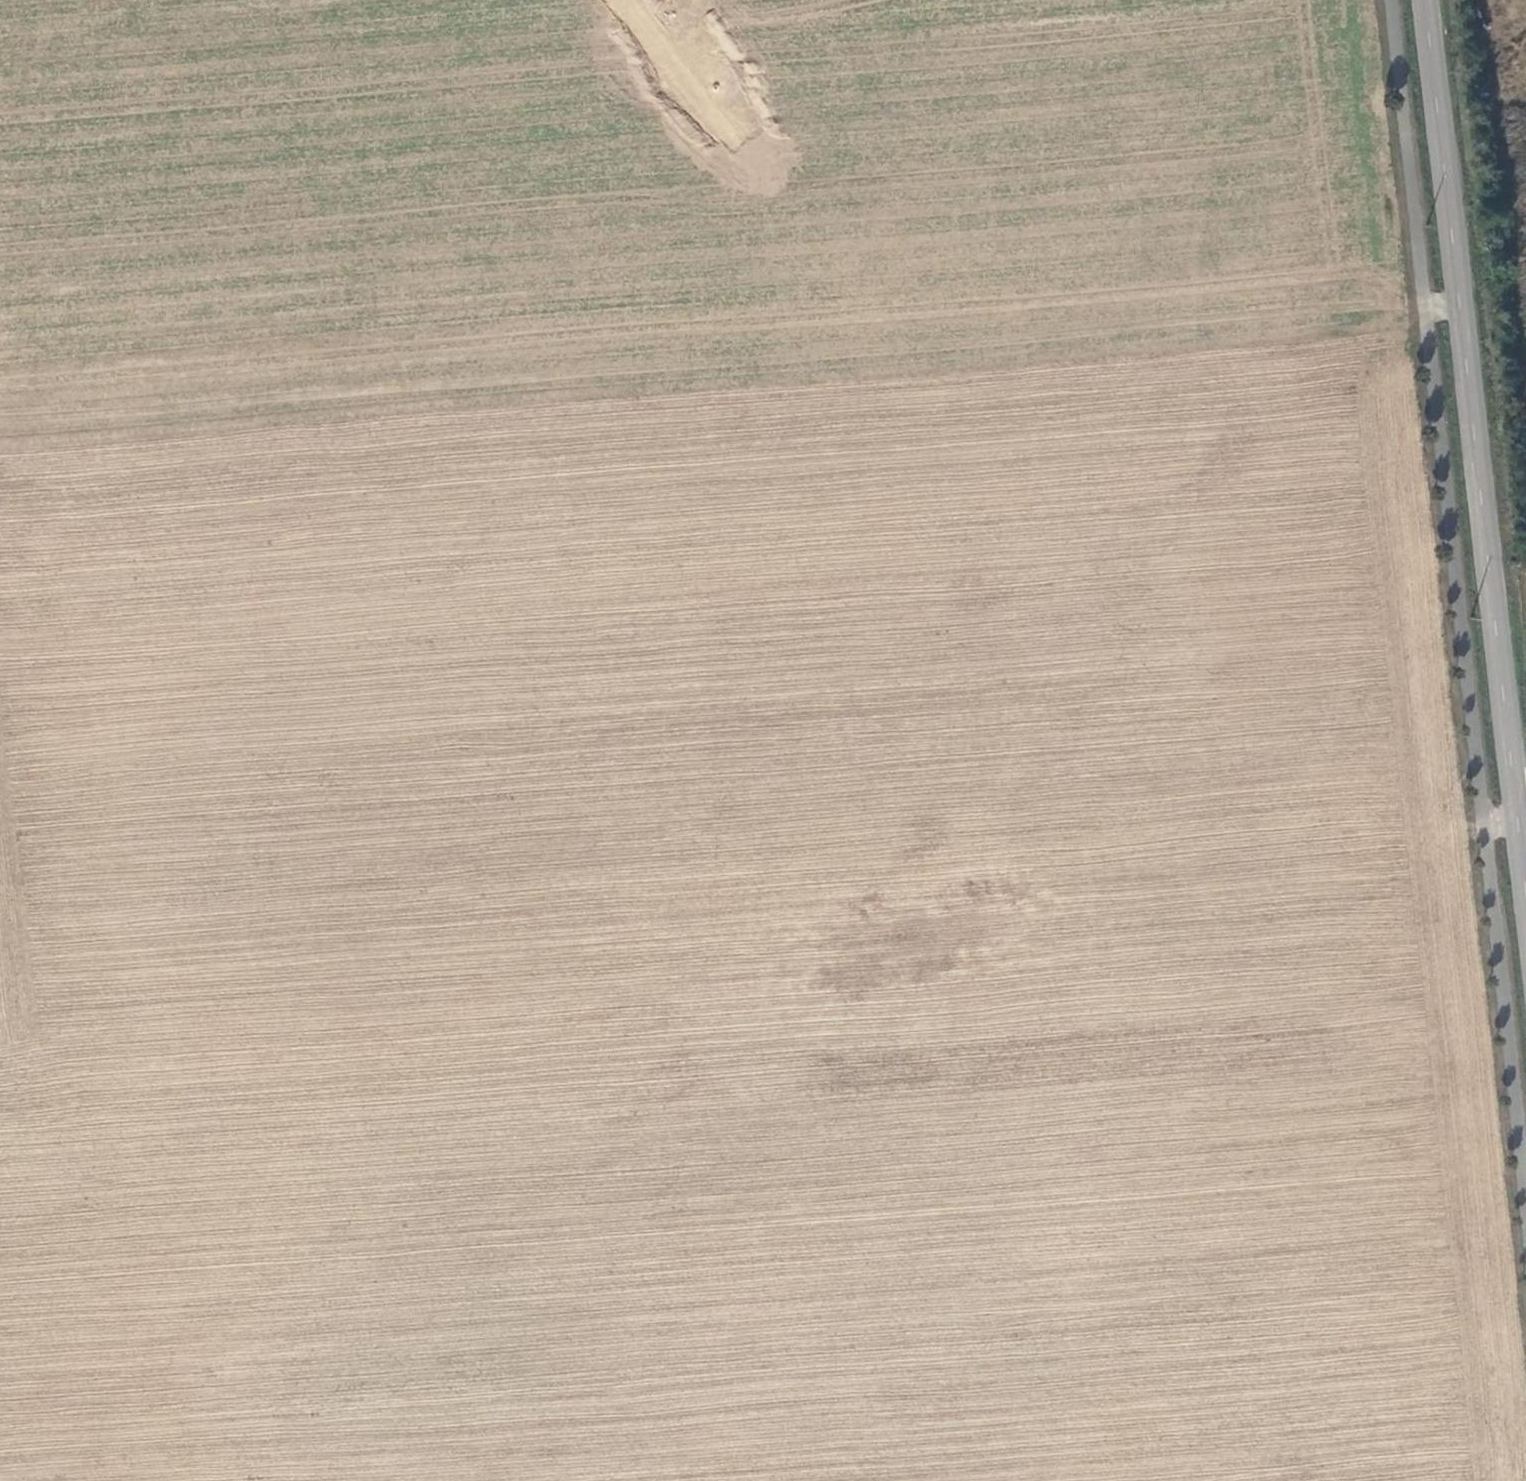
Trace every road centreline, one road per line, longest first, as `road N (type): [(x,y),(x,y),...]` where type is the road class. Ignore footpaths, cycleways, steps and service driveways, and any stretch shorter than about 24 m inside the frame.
road 1 (tertiary): [(1427,0),(1522,815)]

